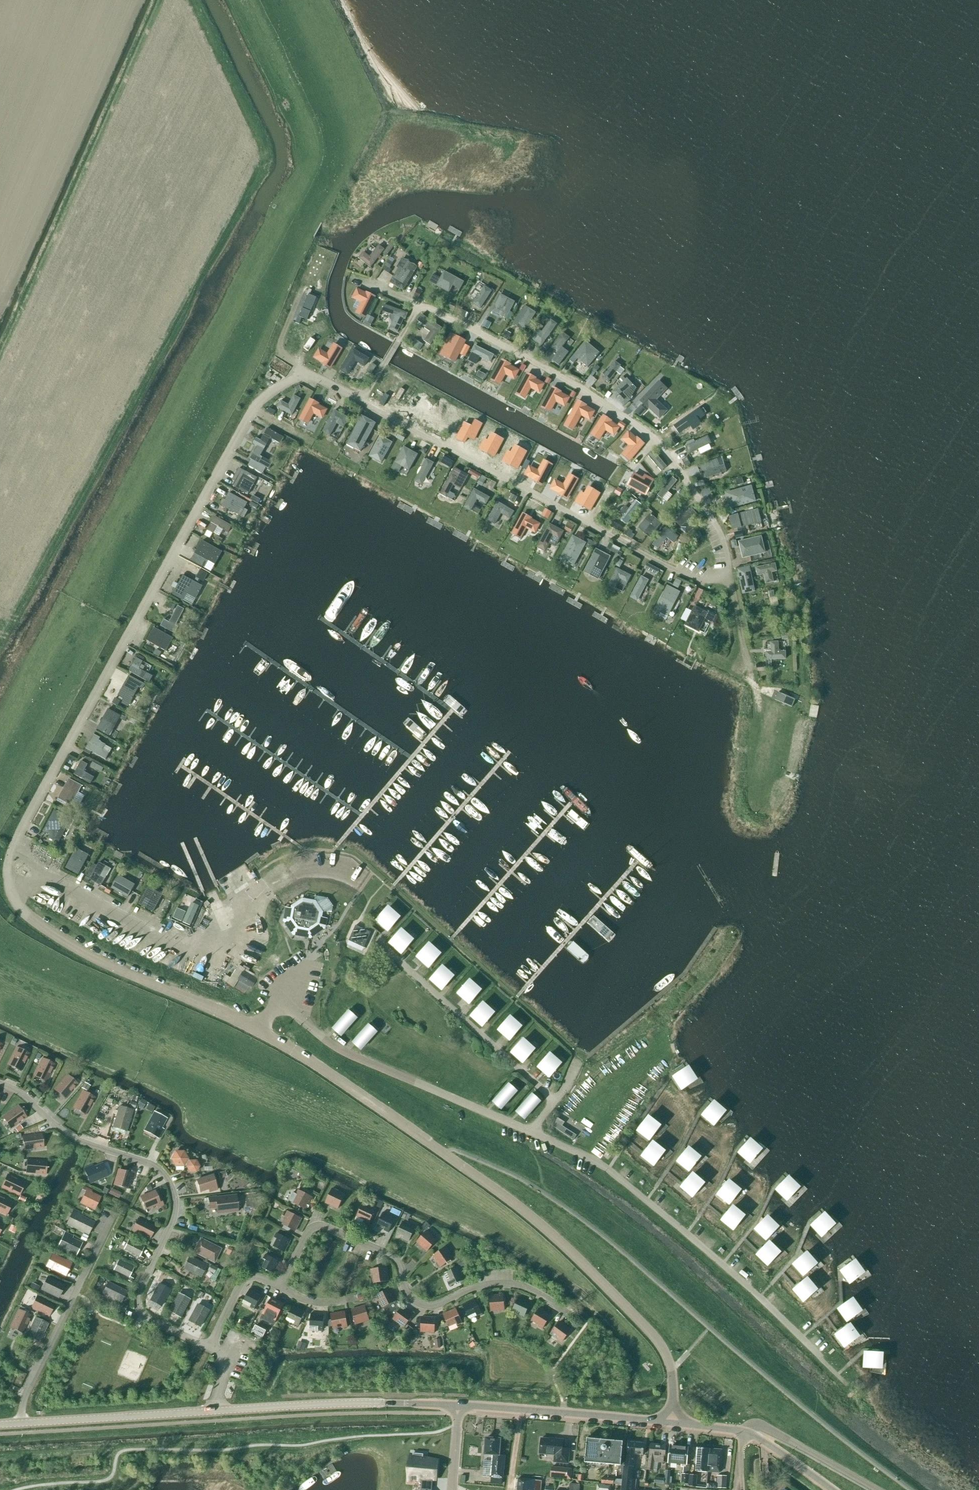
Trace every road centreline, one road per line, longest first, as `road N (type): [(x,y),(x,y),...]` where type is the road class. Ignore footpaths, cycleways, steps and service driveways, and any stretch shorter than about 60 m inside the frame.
road 1 (unclassified): [(672,1423),(671,1370),(656,1339),(536,1220),(301,1055),(178,993)]
road 2 (unclassified): [(0,1425),(306,1405),(457,1406)]
road 3 (unclassified): [(879,1489),(767,1428),(741,1432)]
road 4 (unclassified): [(672,1423),(521,1410)]

